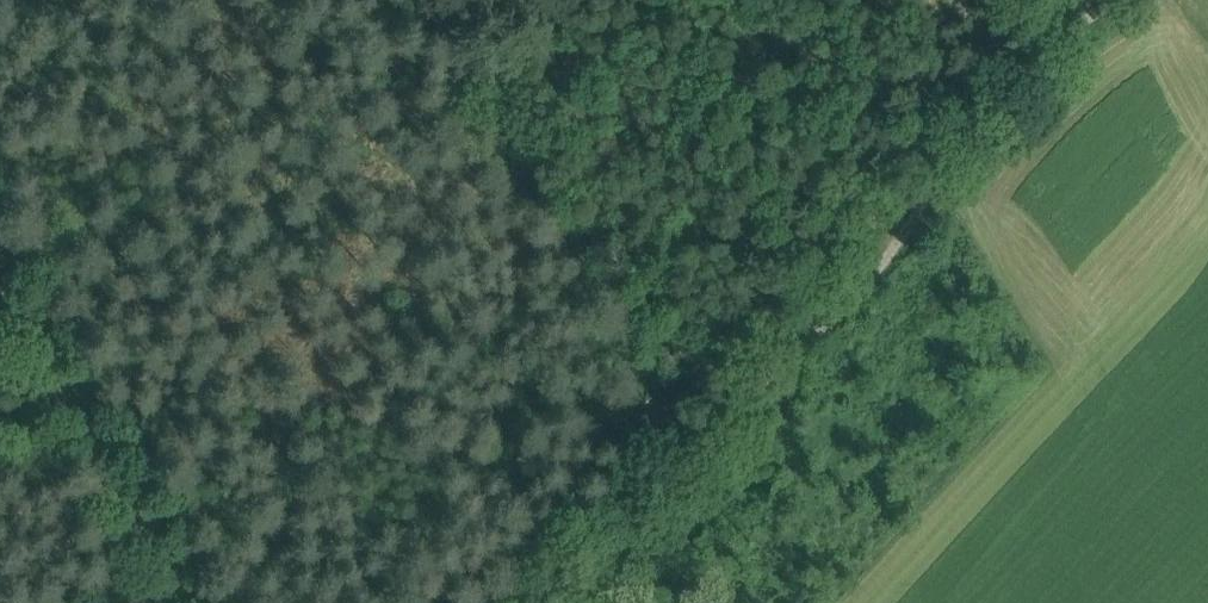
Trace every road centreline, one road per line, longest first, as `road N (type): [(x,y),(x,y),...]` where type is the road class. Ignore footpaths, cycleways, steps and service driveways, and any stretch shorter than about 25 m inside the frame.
road 1 (track): [(1129,0),(1060,42),(827,311),(545,602)]
road 2 (track): [(427,0),(694,449)]
road 3 (track): [(197,602),(0,281)]

